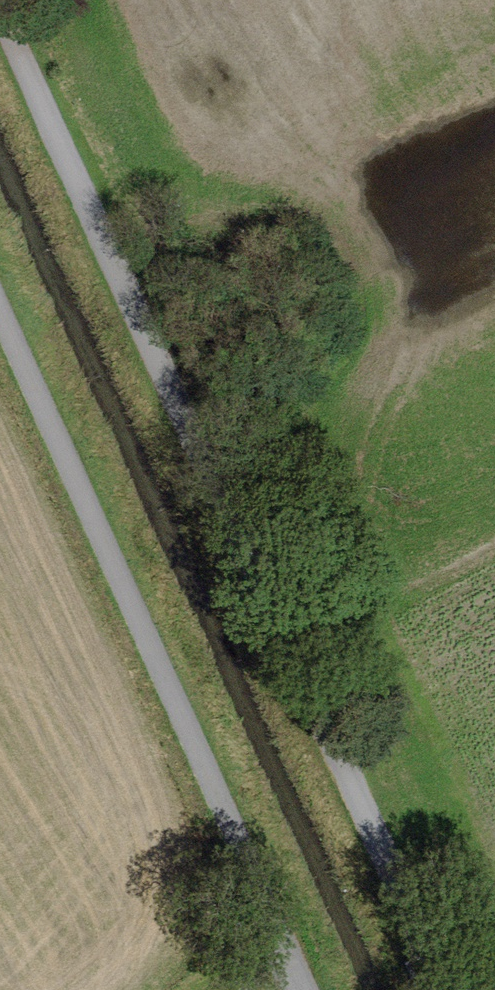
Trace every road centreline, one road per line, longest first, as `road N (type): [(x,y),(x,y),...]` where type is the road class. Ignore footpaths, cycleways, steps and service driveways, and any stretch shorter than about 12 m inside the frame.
road 1 (track): [(445,989),(0,2)]
road 2 (track): [(0,312),(160,635),(308,989)]

